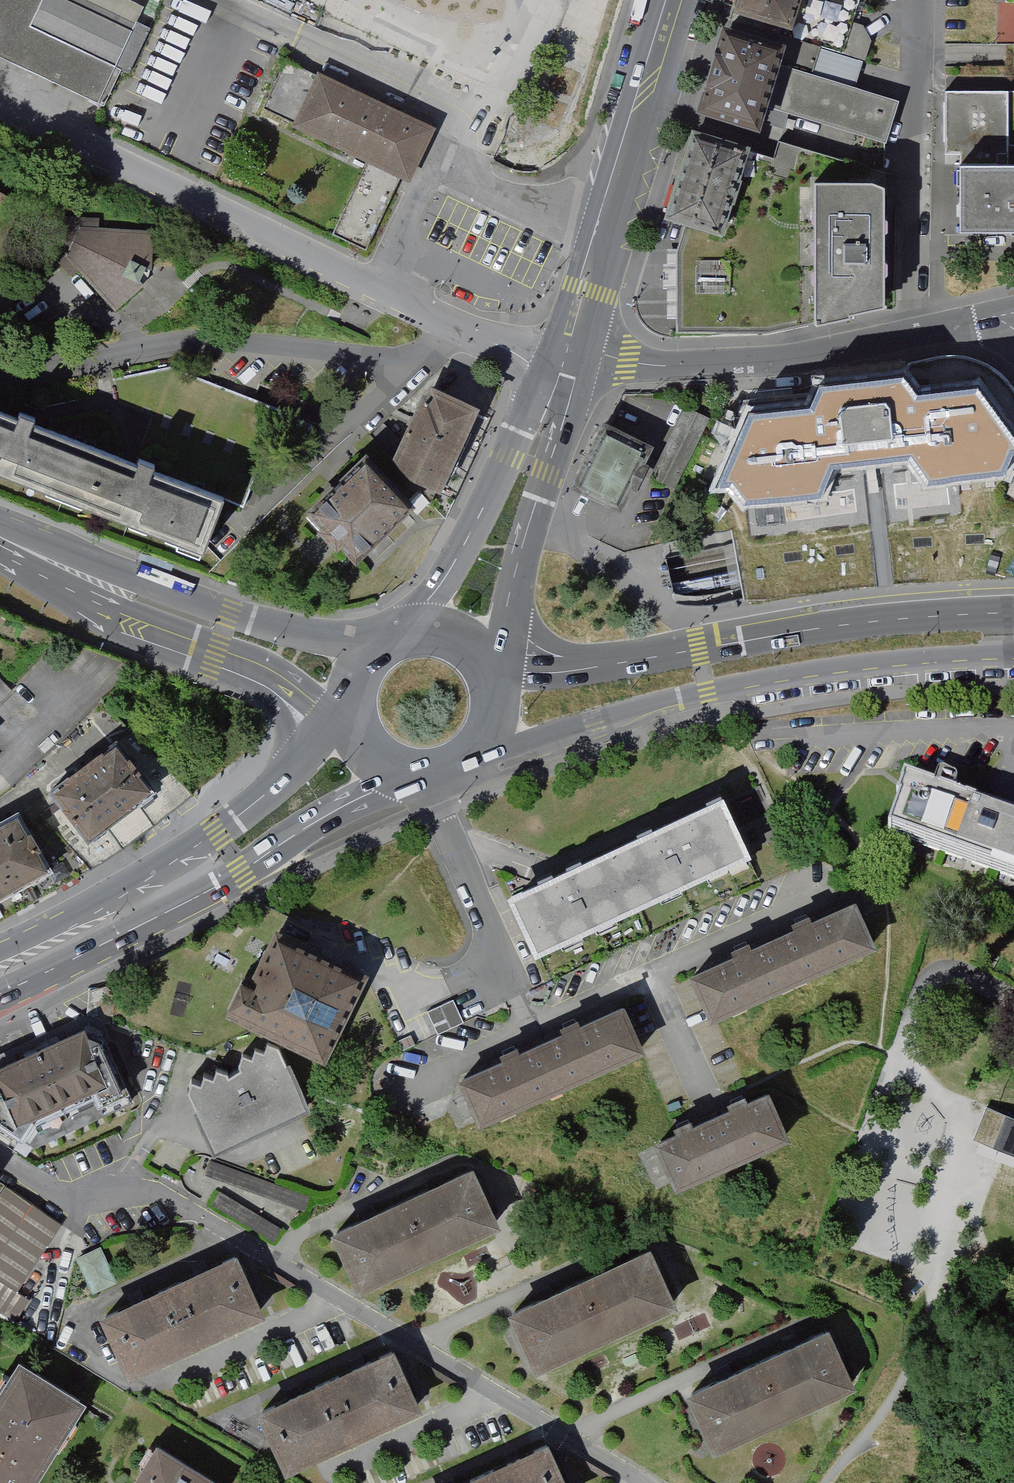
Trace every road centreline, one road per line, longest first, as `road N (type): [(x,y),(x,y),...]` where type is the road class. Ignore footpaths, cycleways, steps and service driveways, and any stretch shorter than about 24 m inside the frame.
road 1 (residential): [(647,1482),(162,1195),(71,1199),(0,1154)]
road 2 (primary): [(480,763),(708,691),(849,667),(1013,655)]
road 3 (residential): [(0,108),(461,330)]
road 4 (residential): [(461,330),(424,358),(209,339),(0,378)]
road 5 (primary): [(0,997),(244,876),(308,830),(402,782)]
road 6 (primary): [(1013,614),(829,628),(618,662)]
road 7 (tertiary): [(373,643),(252,621),(0,535)]
road 8 (secondary): [(682,0),(566,363)]
road 9 (residential): [(920,335),(776,357),(629,368),(566,363)]
road 10 (residential): [(924,0),(920,335)]
road 11 (primary): [(279,788),(147,880),(0,955)]
road 12 (secondary): [(566,363),(461,559),(411,626)]
road 13 (tertiary): [(0,546),(127,625),(260,682)]
road 14 (secondary): [(523,570),(566,363)]
road 15 (secondary): [(618,662),(550,645),(532,627),(523,570)]

